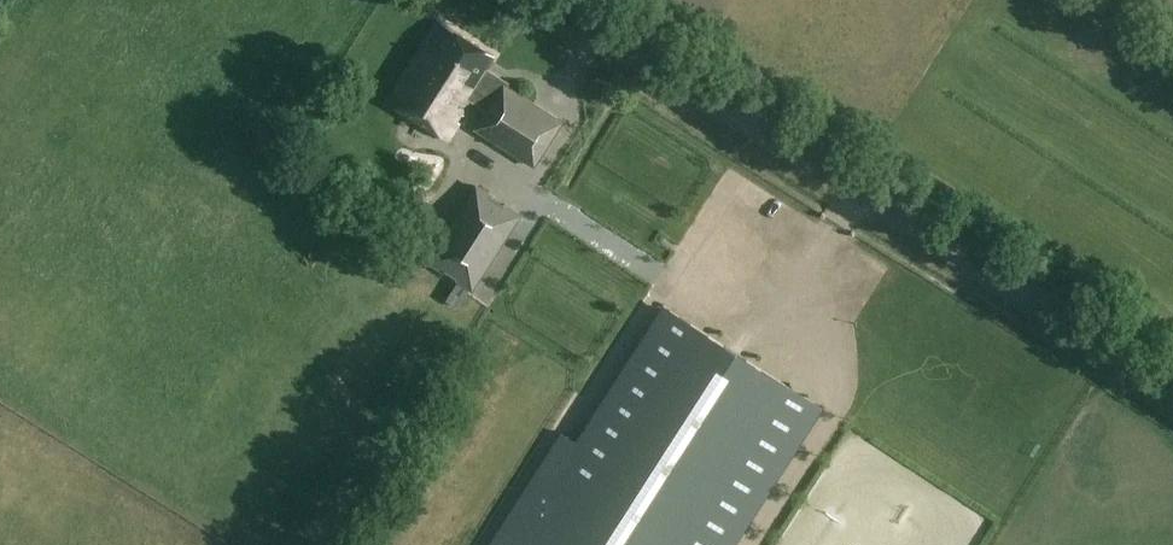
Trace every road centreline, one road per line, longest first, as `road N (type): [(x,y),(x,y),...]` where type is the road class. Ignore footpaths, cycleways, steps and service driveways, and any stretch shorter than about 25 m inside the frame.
road 1 (unclassified): [(1172,378),(561,0)]

